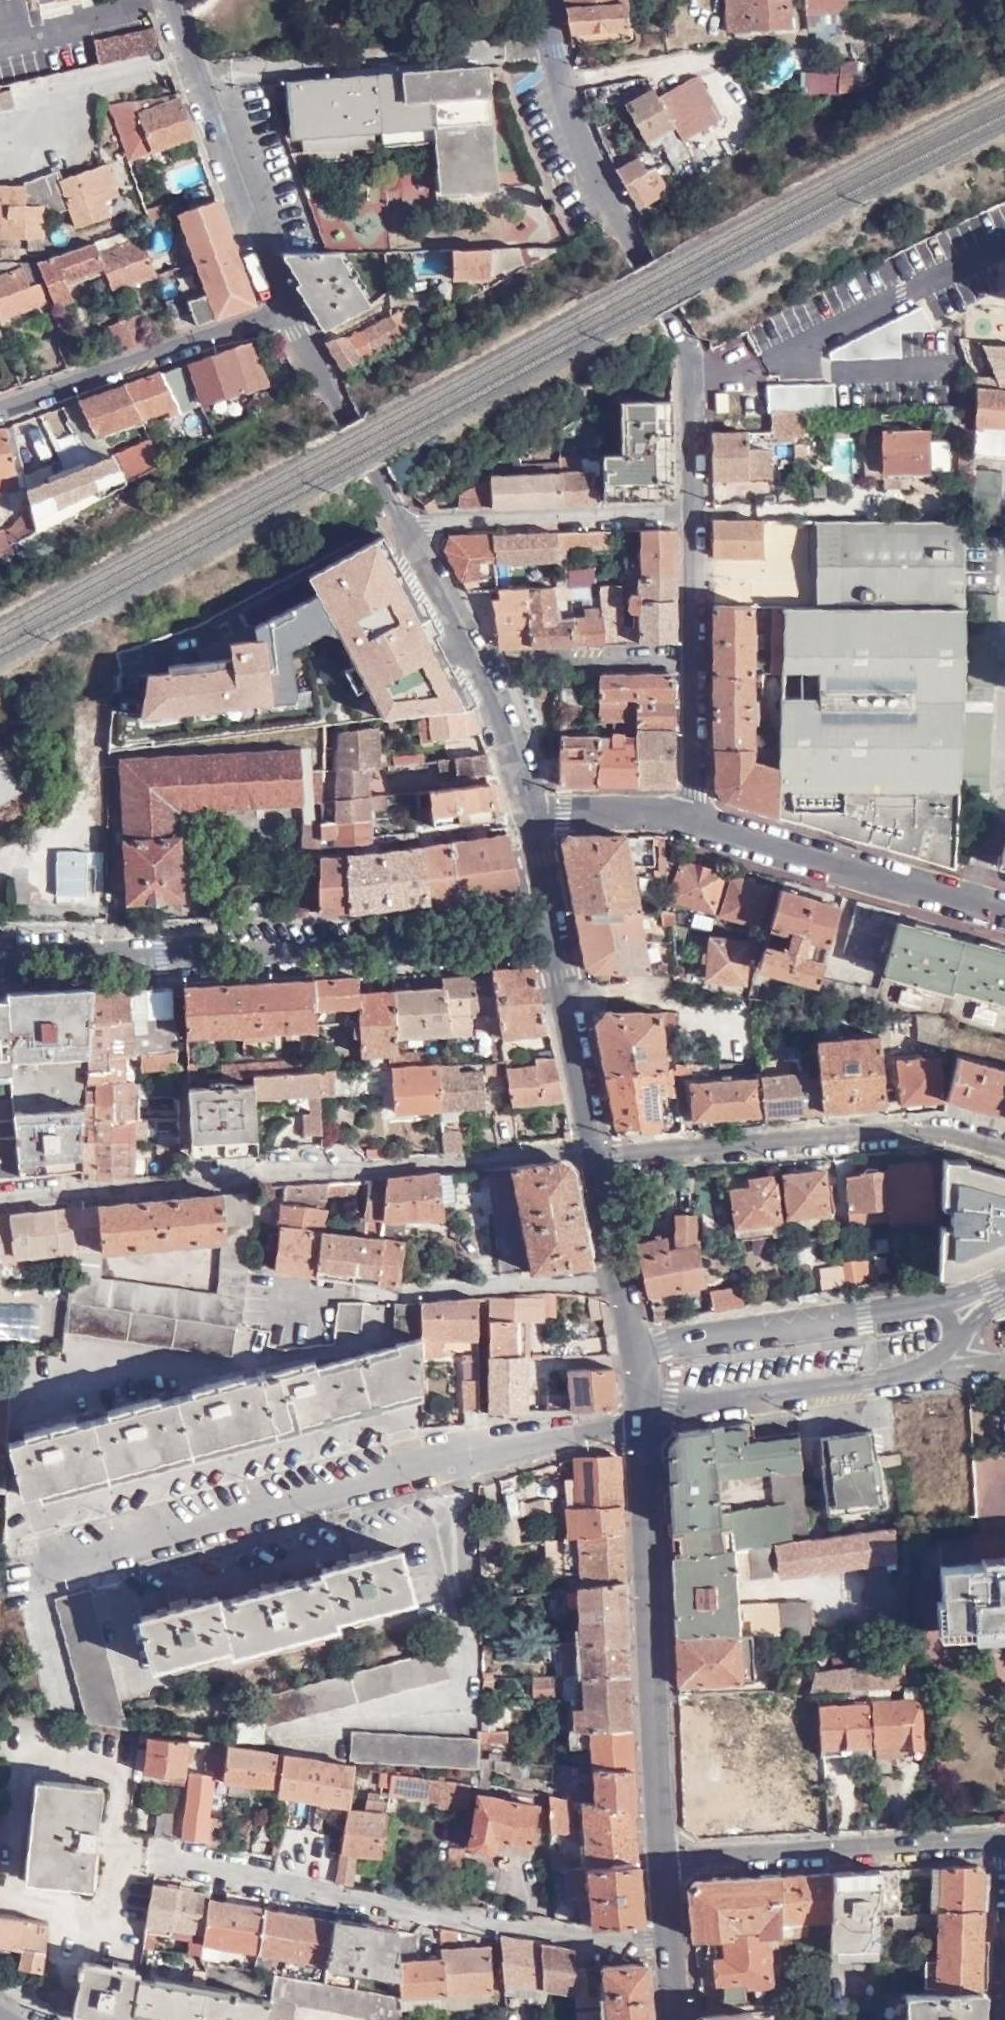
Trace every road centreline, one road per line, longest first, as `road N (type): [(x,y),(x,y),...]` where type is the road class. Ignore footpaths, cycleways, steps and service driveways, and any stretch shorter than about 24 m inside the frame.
road 1 (residential): [(639,1418),(29,1576)]
road 2 (residential): [(590,1151),(0,1199)]
road 3 (residential): [(0,957),(549,927)]
road 4 (residential): [(688,510),(688,361),(573,132),(538,0)]
road 5 (unclassified): [(165,1865),(609,1944),(668,1941)]
road 6 (tertiary): [(662,1855),(639,1418)]
road 7 (residential): [(1004,1150),(939,1131),(593,1166)]
road 8 (residential): [(1004,1844),(662,1855)]
road 9 (residential): [(279,313),(158,0)]
road 10 (residential): [(690,812),(702,826),(1004,913)]
road 11 (residential): [(528,812),(523,780),(398,522)]
road 12 (tertiary): [(935,1302),(630,1347)]
road 13 (tertiary): [(639,1418),(936,1363)]
road 14 (residential): [(0,407),(279,313)]
road 15 (residential): [(398,522),(688,510)]
road 16 (residential): [(362,1294),(612,1276)]
road 17 (residential): [(398,522),(279,313)]
road 18 (residential): [(590,1151),(549,927)]
road 19 (residential): [(515,661),(688,659)]
road 20 (residential): [(528,812),(690,812)]
road 21 (residential): [(690,812),(688,659)]
road 22 (residential): [(688,659),(688,510)]

